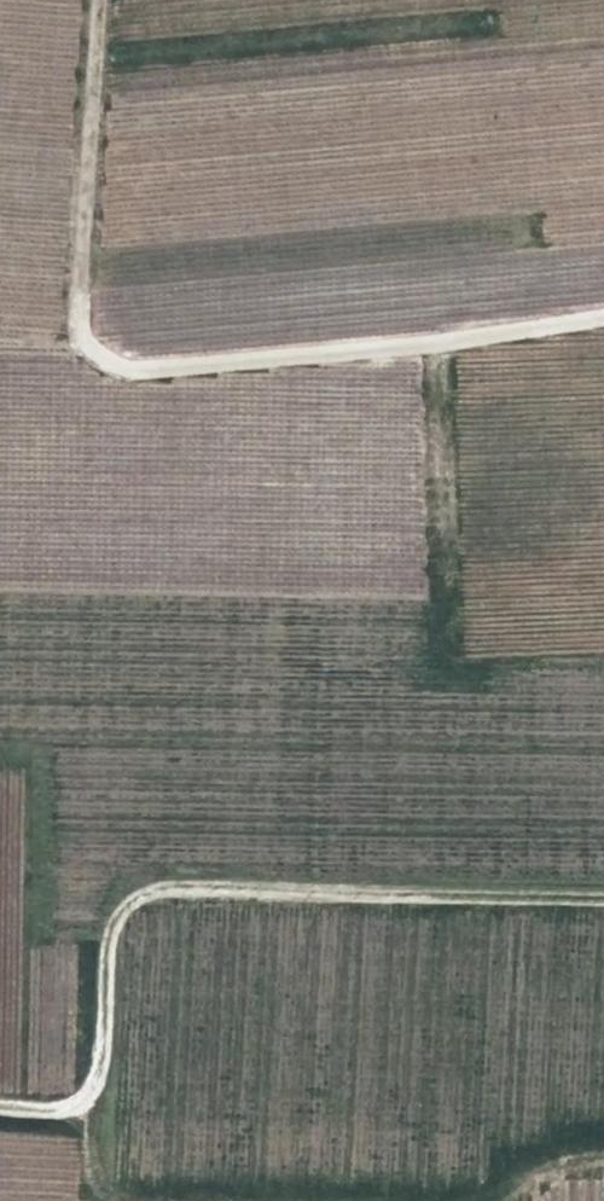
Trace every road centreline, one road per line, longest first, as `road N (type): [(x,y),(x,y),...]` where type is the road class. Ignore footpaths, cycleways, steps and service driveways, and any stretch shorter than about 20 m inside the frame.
road 1 (track): [(603,318),(152,369),(98,354),(79,310),(101,0)]
road 2 (track): [(0,1111),(67,1109),(89,1095),(105,1046),(108,941),(126,903),(169,887),(603,897)]
road 3 (track): [(486,1200),(557,1164),(603,1161)]
road 4 (track): [(89,1095),(99,1188),(125,1200)]

